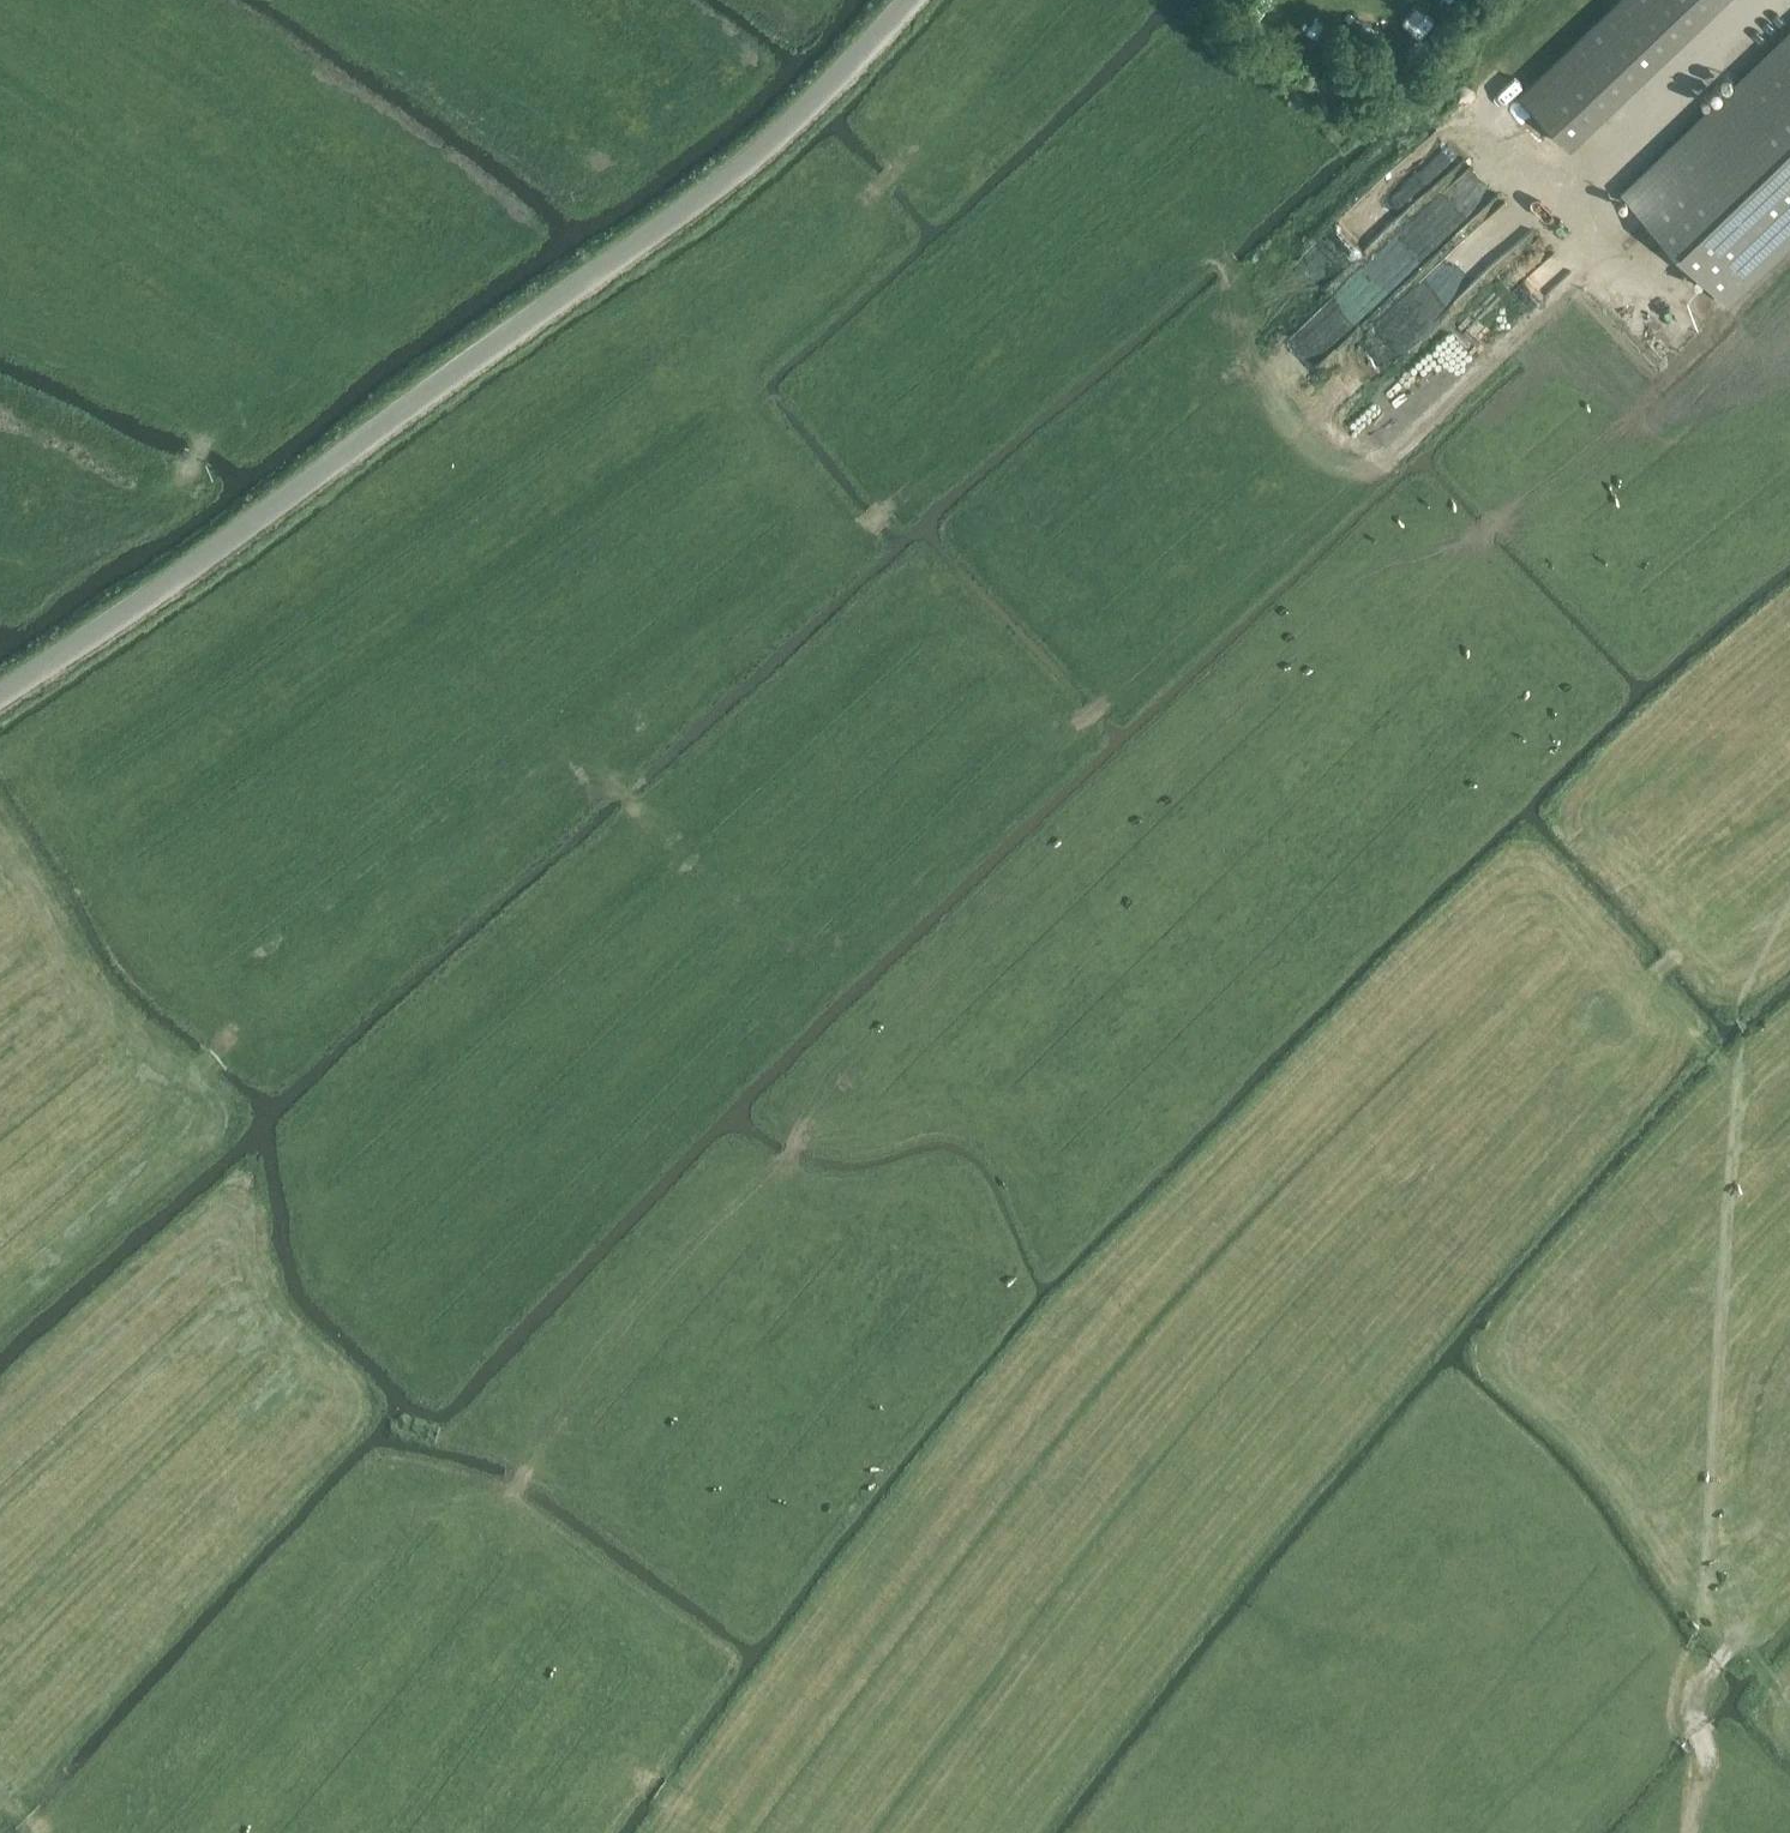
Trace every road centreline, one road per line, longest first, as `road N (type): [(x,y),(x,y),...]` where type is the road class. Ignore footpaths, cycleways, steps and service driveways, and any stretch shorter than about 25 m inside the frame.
road 1 (unclassified): [(0,699),(164,589),(757,156),(914,0)]

